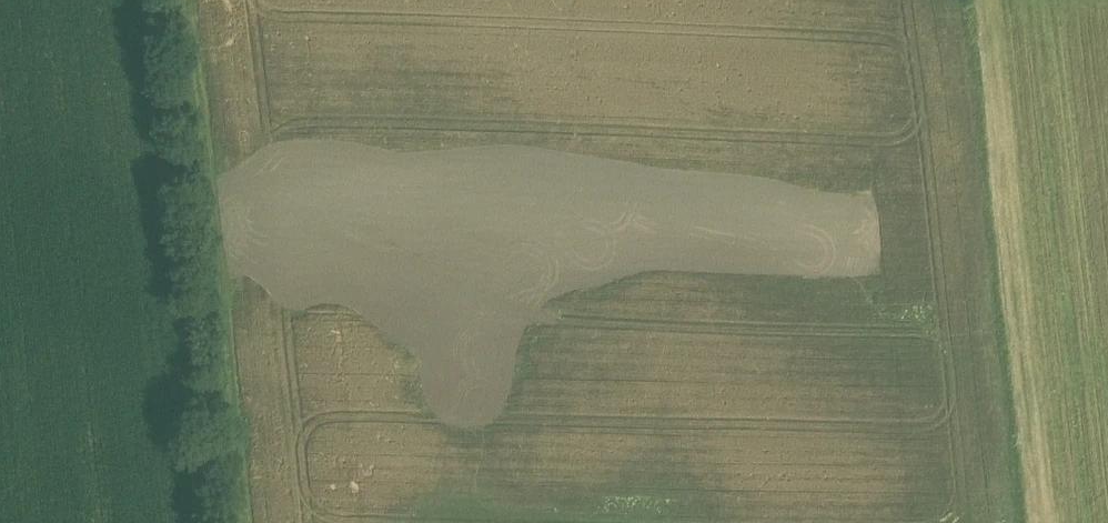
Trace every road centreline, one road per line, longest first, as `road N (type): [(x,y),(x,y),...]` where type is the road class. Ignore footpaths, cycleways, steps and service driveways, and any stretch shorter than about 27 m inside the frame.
road 1 (track): [(232,0),(283,522)]

